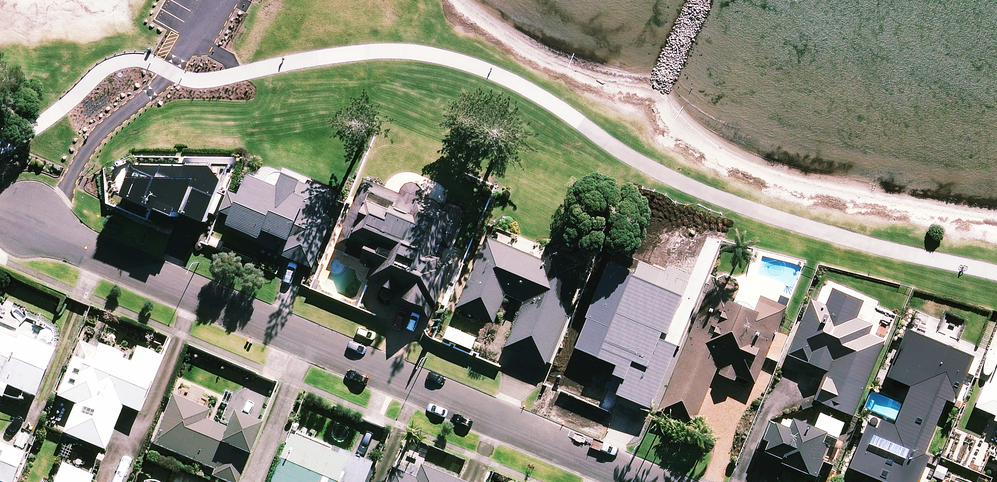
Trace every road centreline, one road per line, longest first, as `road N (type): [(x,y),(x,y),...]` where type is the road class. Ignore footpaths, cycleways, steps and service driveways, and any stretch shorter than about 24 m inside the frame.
road 1 (residential): [(29,223),(652,481)]

